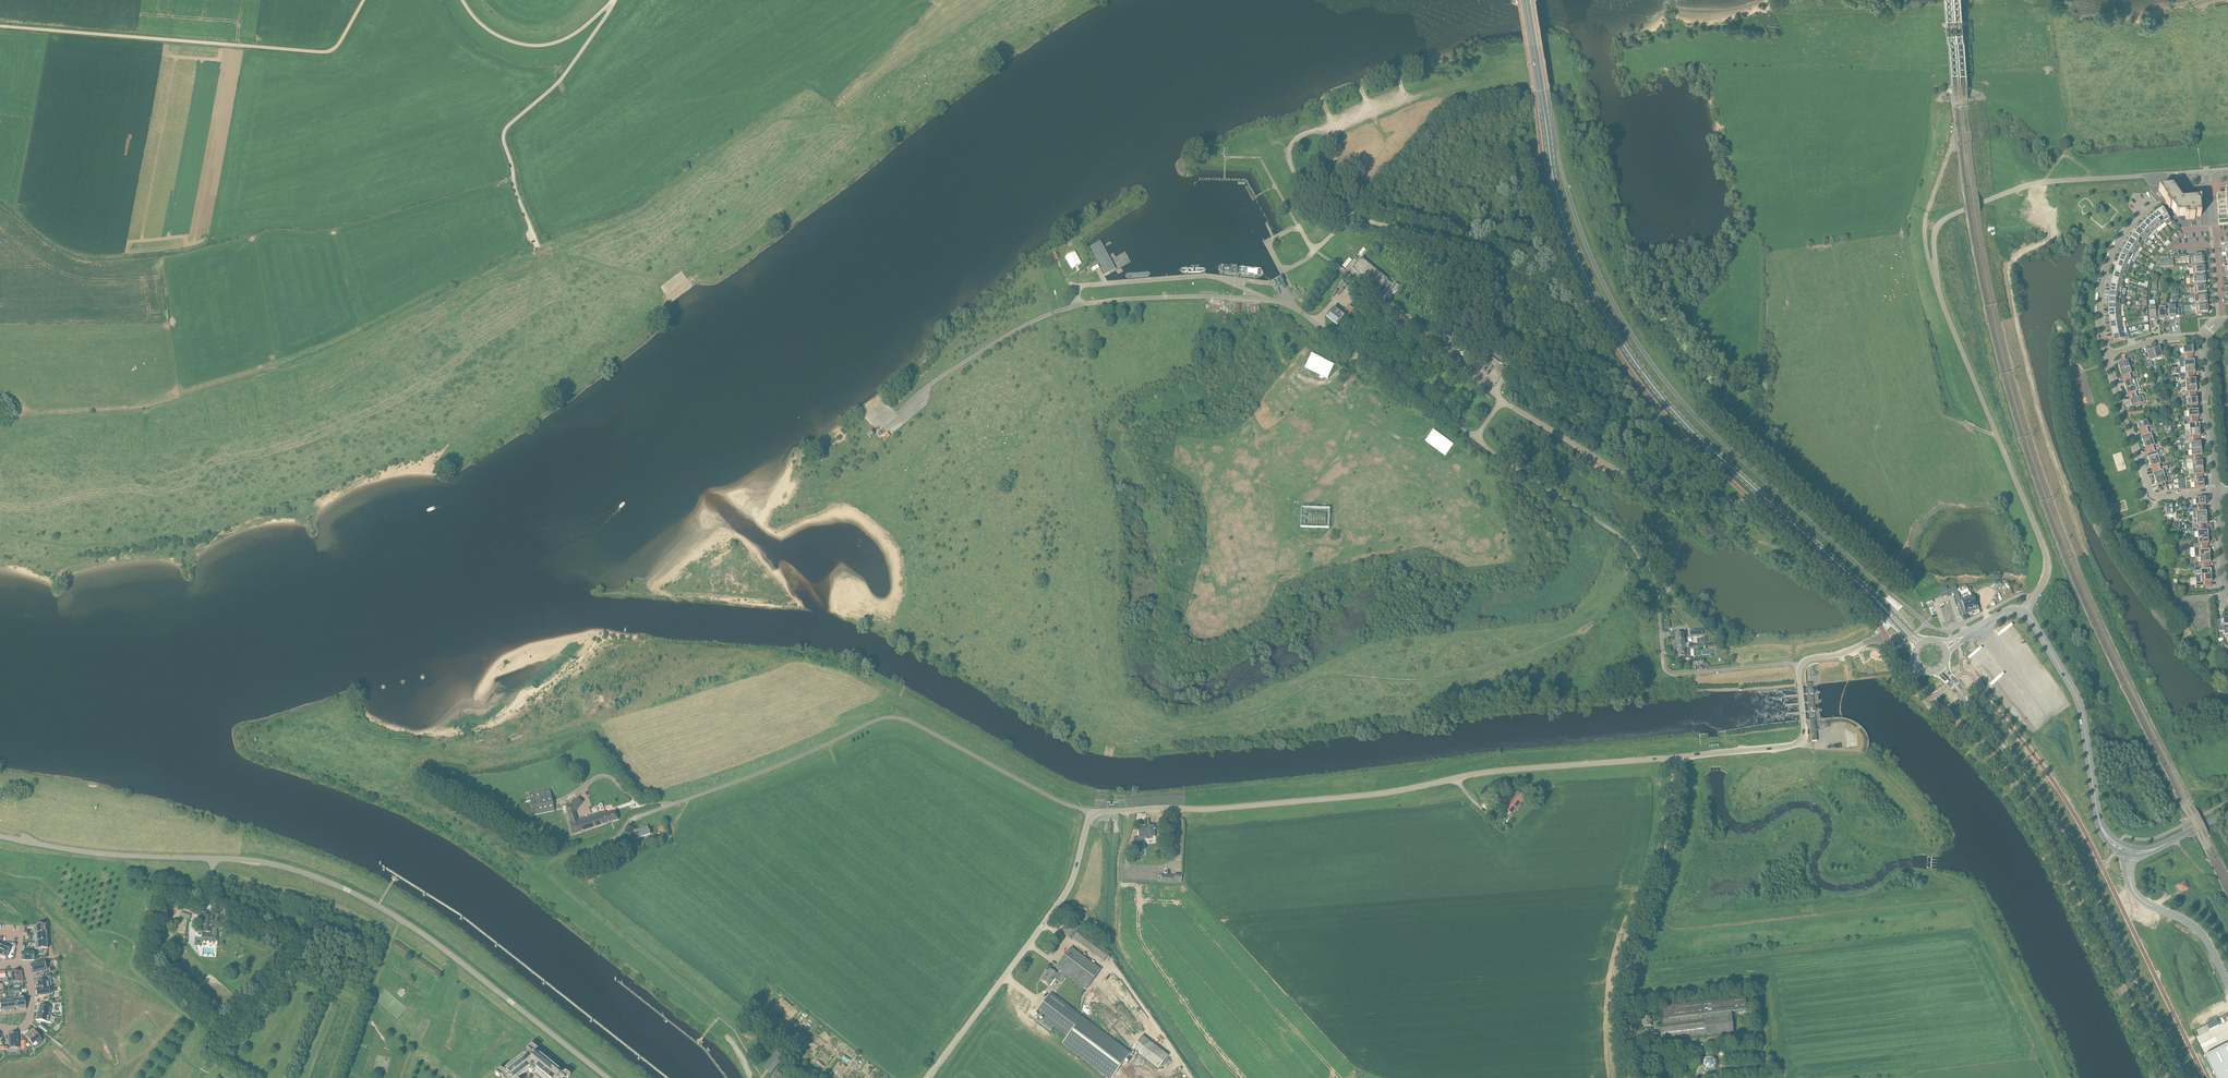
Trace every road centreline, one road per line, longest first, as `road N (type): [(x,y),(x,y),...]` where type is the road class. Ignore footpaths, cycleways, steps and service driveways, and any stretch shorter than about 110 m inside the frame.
road 1 (unclassified): [(928,1077),(1061,899),(1092,811),(1319,800),(1480,774),(1671,758)]
road 2 (unclassified): [(1799,667),(1669,673),(1654,577),(1634,549),(1475,437),(1501,401),(1666,494),(1750,500)]
road 3 (secondary): [(1886,610),(1689,427),(1604,312),(1557,194),(1525,0)]
road 4 (tertiary): [(608,1077),(412,927),(309,875),(242,860),(100,854),(0,836)]
road 5 (track): [(1970,899),(1673,929),(1659,909),(1681,843),(1684,757)]
road 6 (unclassified): [(2166,1077),(2031,804),(2001,761),(1909,682)]
road 7 (unclassified): [(2025,614),(2047,559),(1936,280),(1938,228),(1981,204)]
road 8 (track): [(0,26),(328,51),(364,0)]
road 9 (secondary): [(2019,767),(2079,864),(2183,1077)]
road 10 (unclassified): [(1630,1077),(1623,999),(1669,835),(1671,758)]
road 11 (unclassified): [(2227,176),(2043,182),(1981,204)]
road 12 (track): [(1519,346),(1504,262),(1351,214)]
road 13 (residential): [(2213,493),(2153,496),(2107,356)]
road 14 (tertiary): [(2025,614),(2079,703),(2096,804)]
road 15 (unclassified): [(1671,758),(1800,743),(1799,667)]
road 16 (track): [(2057,1077),(1970,899)]
road 17 (unclassified): [(1886,638),(1860,600),(1750,500)]
road 18 (unclassified): [(463,0),(482,25),(528,45),(568,38),(613,0)]
road 19 (residential): [(2107,356),(2099,314),(2105,270),(2127,229),(2155,204)]
road 20 (unclassified): [(2227,982),(2198,930),(2146,903),(2131,886)]
road 21 (secondary): [(1937,671),(2019,767)]
road 22 (secondary): [(2019,767),(1945,665)]

